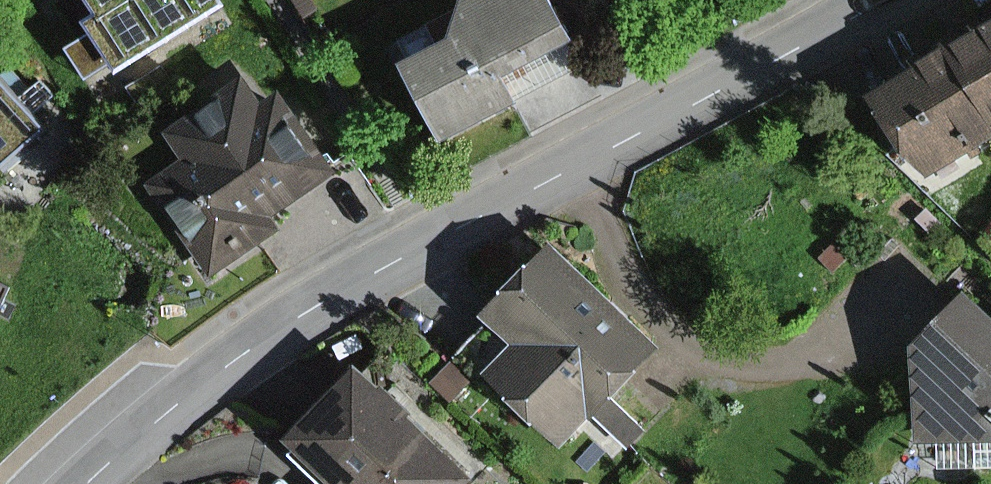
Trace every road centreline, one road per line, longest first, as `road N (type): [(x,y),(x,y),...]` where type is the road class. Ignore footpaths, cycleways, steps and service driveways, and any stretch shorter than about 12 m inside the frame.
road 1 (residential): [(89,483),(154,417),(428,242),(877,0)]

